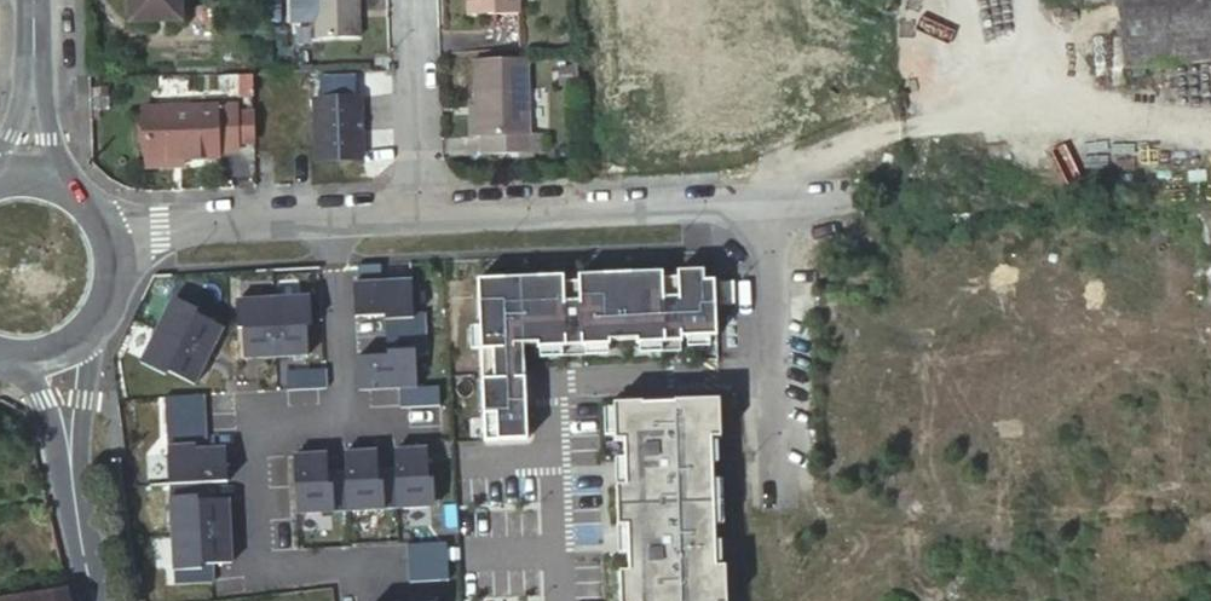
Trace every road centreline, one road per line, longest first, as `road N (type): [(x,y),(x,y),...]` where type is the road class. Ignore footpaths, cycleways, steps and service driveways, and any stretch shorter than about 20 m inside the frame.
road 1 (residential): [(333,222),(343,417),(255,421),(262,568),(382,562)]
road 2 (residential): [(413,218),(762,203)]
road 3 (residential): [(762,203),(777,493)]
road 4 (residential): [(106,245),(160,232),(333,222)]
road 5 (residential): [(413,218),(406,0)]
road 6 (tertiary): [(72,513),(93,319)]
road 7 (secondary): [(28,180),(28,0)]
road 8 (tertiary): [(24,357),(72,513)]

